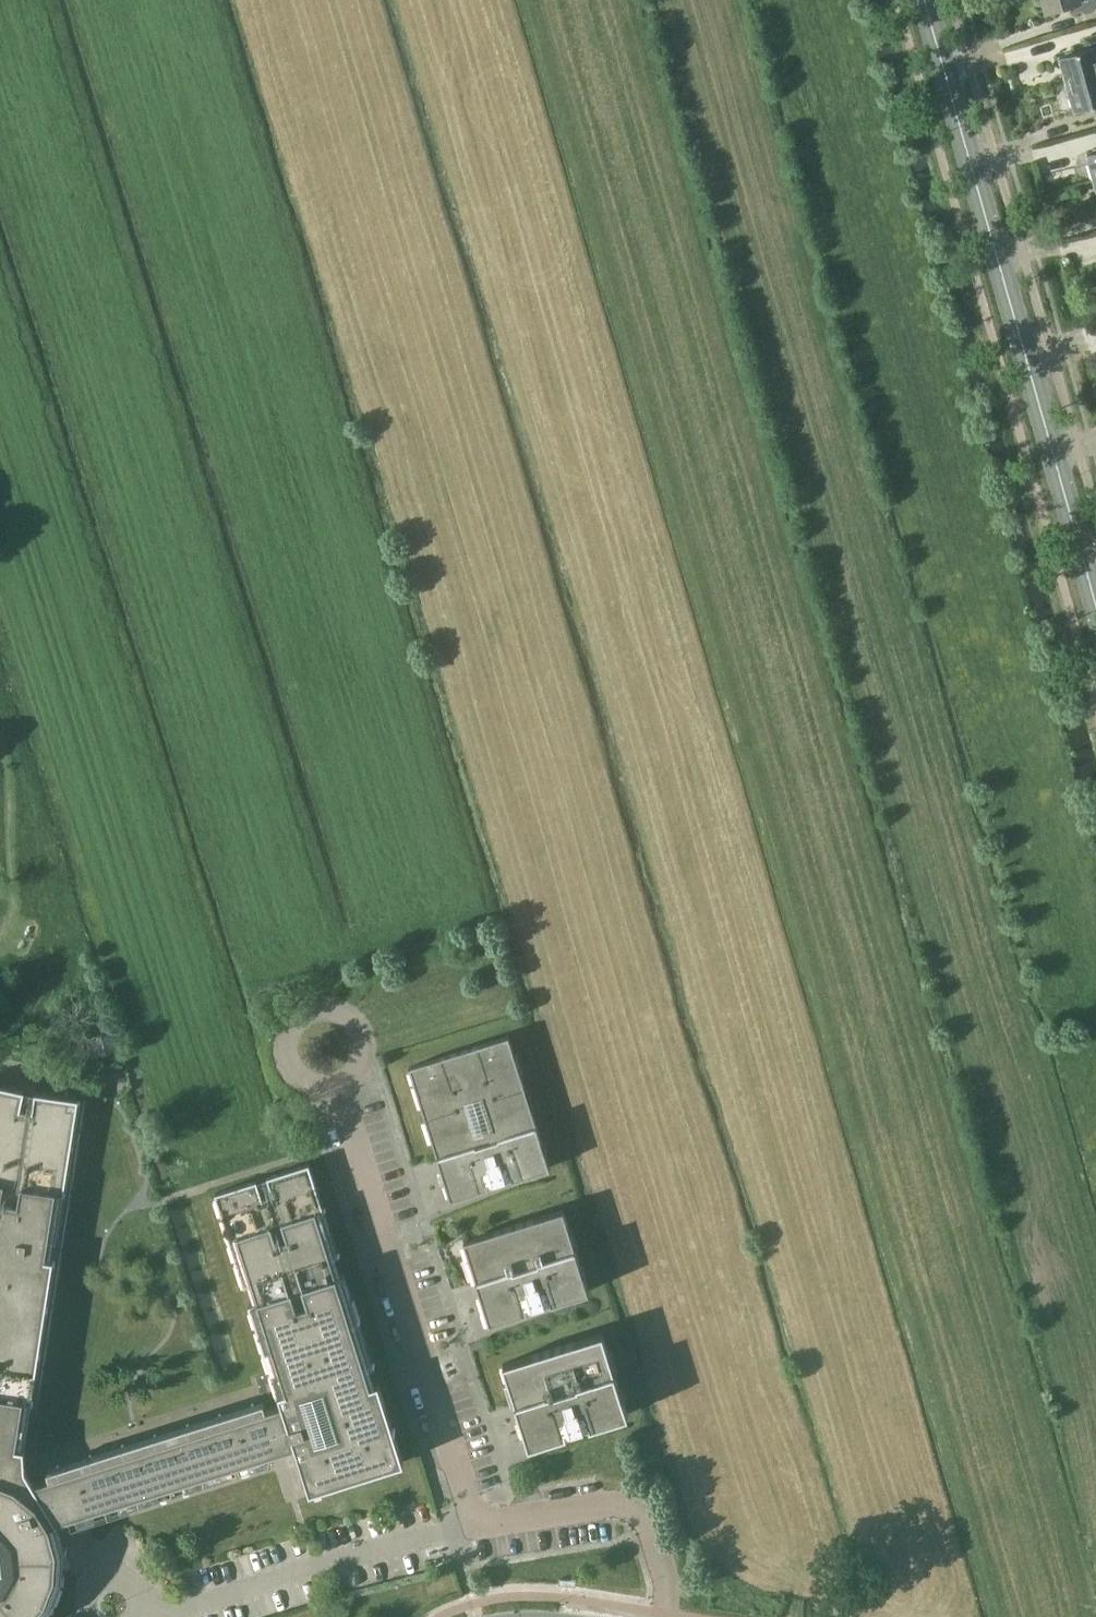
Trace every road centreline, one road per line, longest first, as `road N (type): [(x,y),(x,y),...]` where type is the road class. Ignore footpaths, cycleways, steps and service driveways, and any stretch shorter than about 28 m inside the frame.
road 1 (secondary): [(1095,603),(924,0)]

